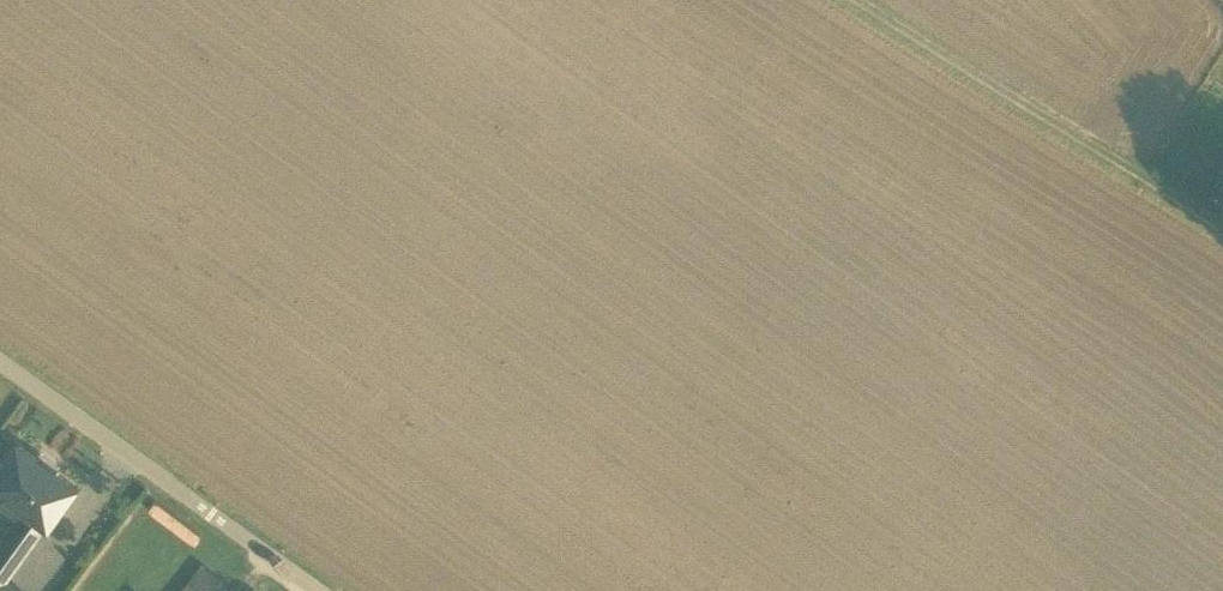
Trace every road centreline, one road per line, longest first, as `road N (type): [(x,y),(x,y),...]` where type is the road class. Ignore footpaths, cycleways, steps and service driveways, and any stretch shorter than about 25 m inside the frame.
road 1 (track): [(1222,197),(895,0)]
road 2 (residential): [(320,590),(108,435)]
road 3 (unclassified): [(108,435),(0,363)]

